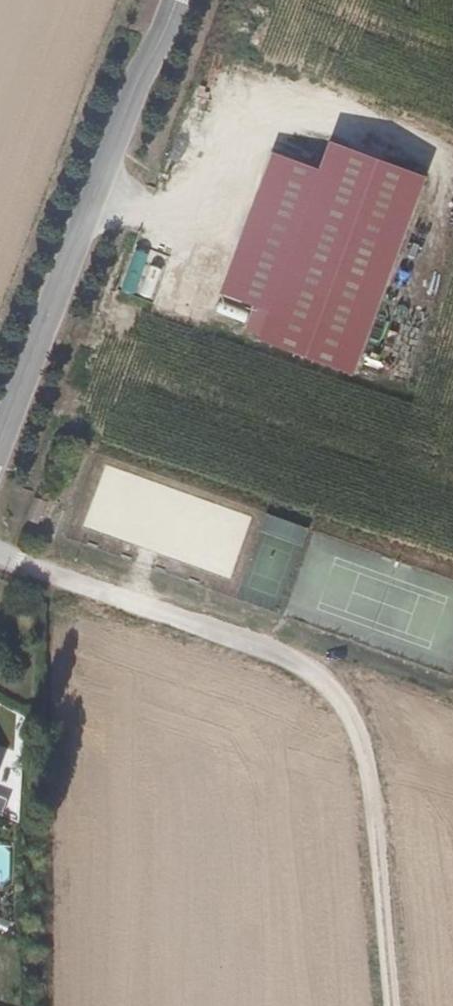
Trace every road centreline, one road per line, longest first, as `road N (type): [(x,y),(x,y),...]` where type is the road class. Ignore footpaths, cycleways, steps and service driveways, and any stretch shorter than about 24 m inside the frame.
road 1 (track): [(395,1005),(367,747),(344,701),(303,665),(0,553)]
road 2 (unclassified): [(170,0),(0,450)]

